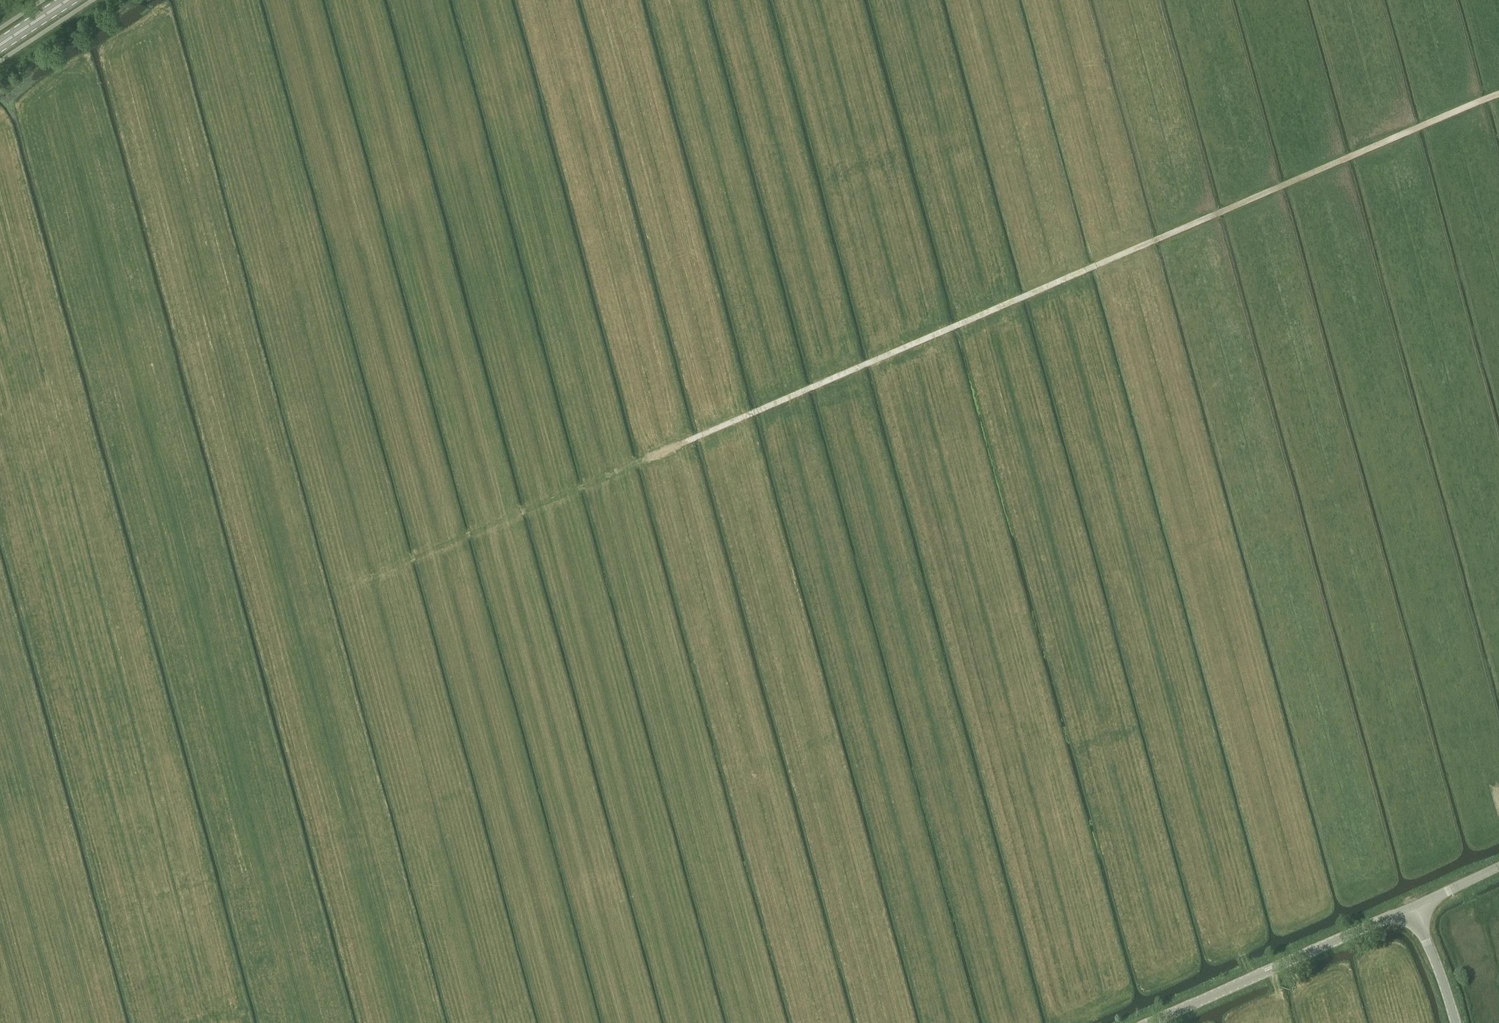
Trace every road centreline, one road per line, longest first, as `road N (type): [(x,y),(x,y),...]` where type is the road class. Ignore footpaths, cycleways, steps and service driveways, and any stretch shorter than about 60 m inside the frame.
road 1 (unclassified): [(1157,1022),(1411,911)]

